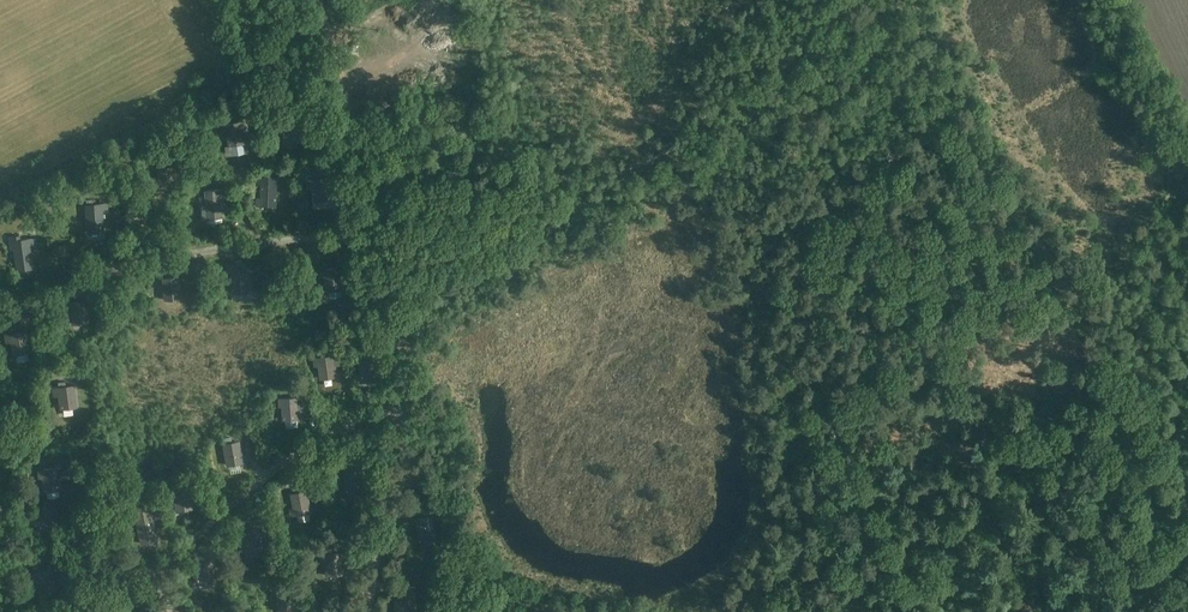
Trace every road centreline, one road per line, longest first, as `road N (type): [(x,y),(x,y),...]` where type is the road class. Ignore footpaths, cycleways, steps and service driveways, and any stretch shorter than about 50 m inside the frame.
road 1 (track): [(844,0),(816,20),(793,65),(732,100),(680,146),(584,186),(544,175)]
road 2 (track): [(555,611),(500,583),(450,510),(405,469)]

